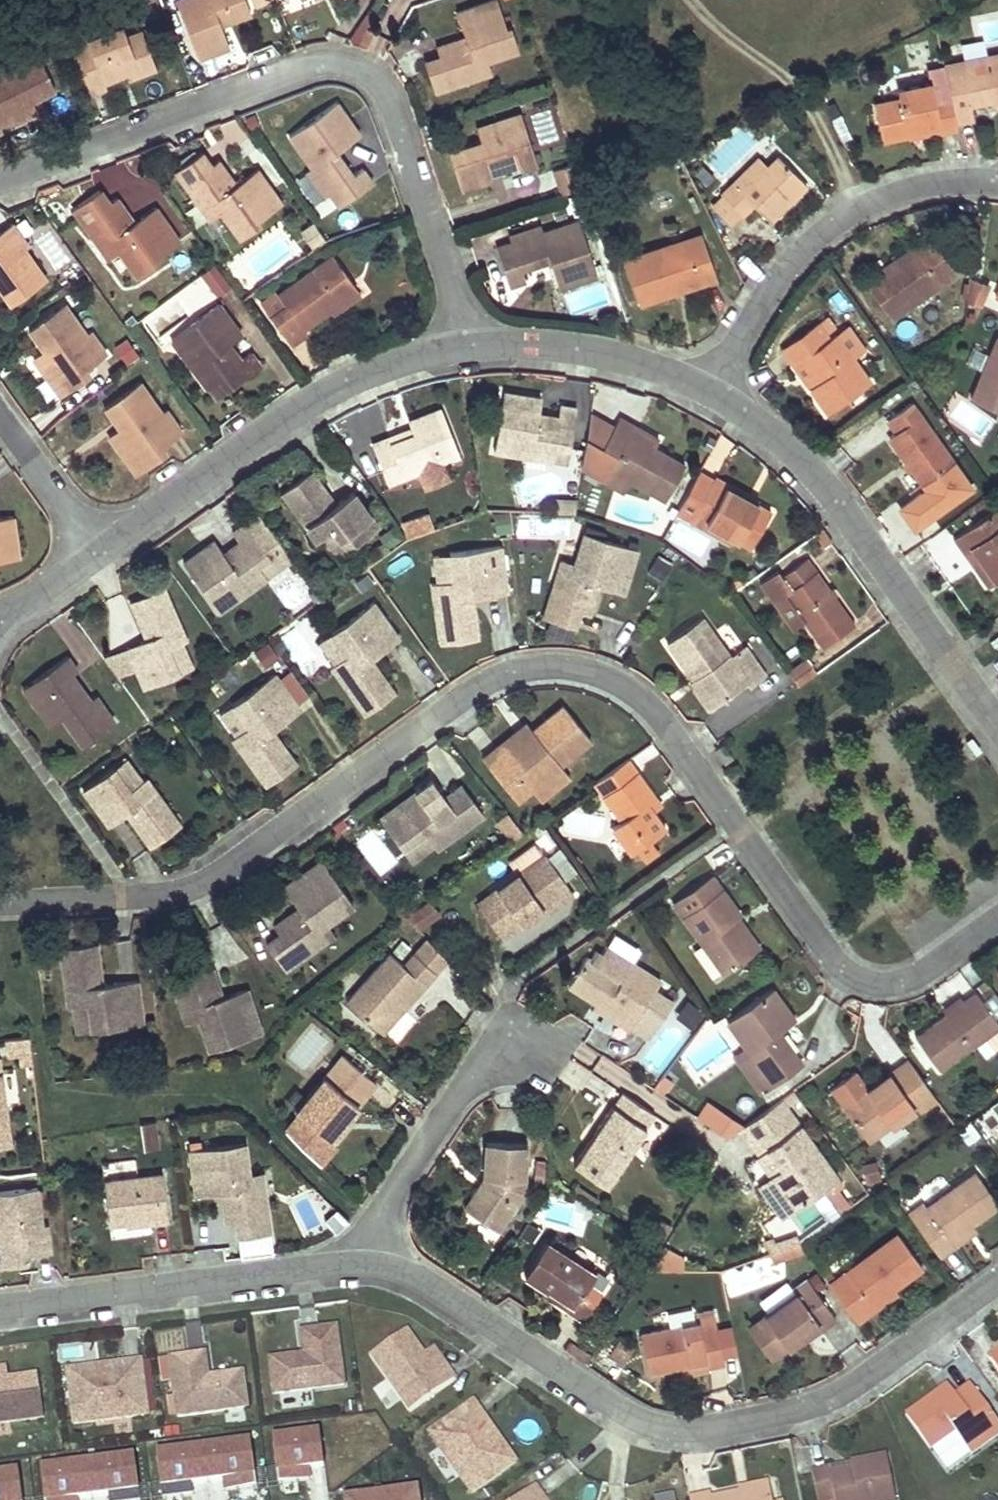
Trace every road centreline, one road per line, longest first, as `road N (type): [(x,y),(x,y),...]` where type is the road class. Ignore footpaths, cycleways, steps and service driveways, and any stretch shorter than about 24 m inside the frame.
road 1 (residential): [(0,903),(179,895),(219,877),(504,676),(553,669),(598,678),(663,724),(830,958),(851,976),(891,986),(918,976),(997,919)]
road 2 (residential): [(355,1263),(419,1283),(641,1422),(685,1433),(835,1397),(997,1279)]
road 3 (residential): [(0,183),(321,61),(365,72),(391,94),(465,349)]
road 4 (residential): [(997,726),(844,512),(779,441),(716,396)]
road 5 (residential): [(465,349),(406,358),(344,383),(101,552)]
road 6 (residential): [(997,185),(917,188),(835,222),(770,295),(716,396)]
road 7 (residential): [(0,1310),(355,1263)]
road 8 (residential): [(355,1263),(481,1068),(523,1045)]
road 9 (residential): [(716,396),(655,369),(554,348),(465,349)]
road 10 (residential): [(101,552),(0,414)]
road 11 (residential): [(101,552),(0,626)]

